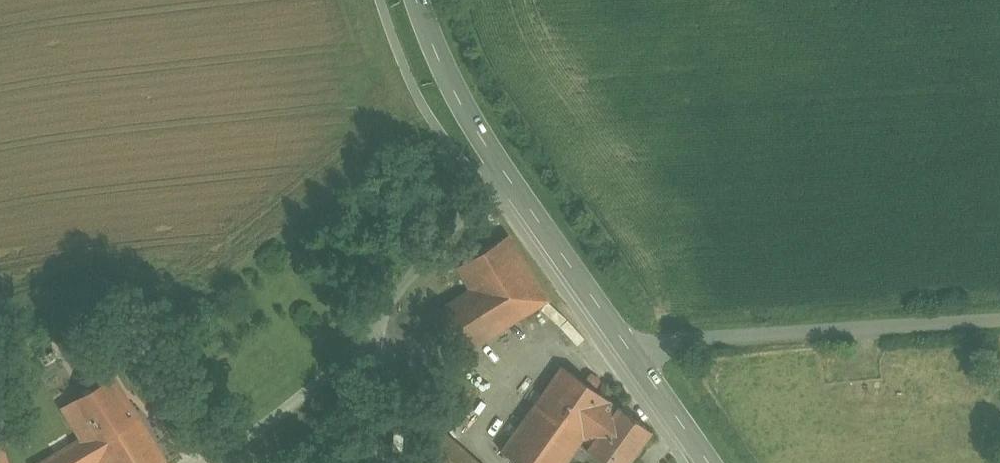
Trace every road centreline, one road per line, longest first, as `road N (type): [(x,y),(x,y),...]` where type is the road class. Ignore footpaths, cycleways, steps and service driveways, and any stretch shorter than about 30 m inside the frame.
road 1 (secondary): [(632,349),(458,96),(419,0)]
road 2 (unclassified): [(999,324),(632,349)]
road 3 (secondary): [(707,462),(632,349)]

